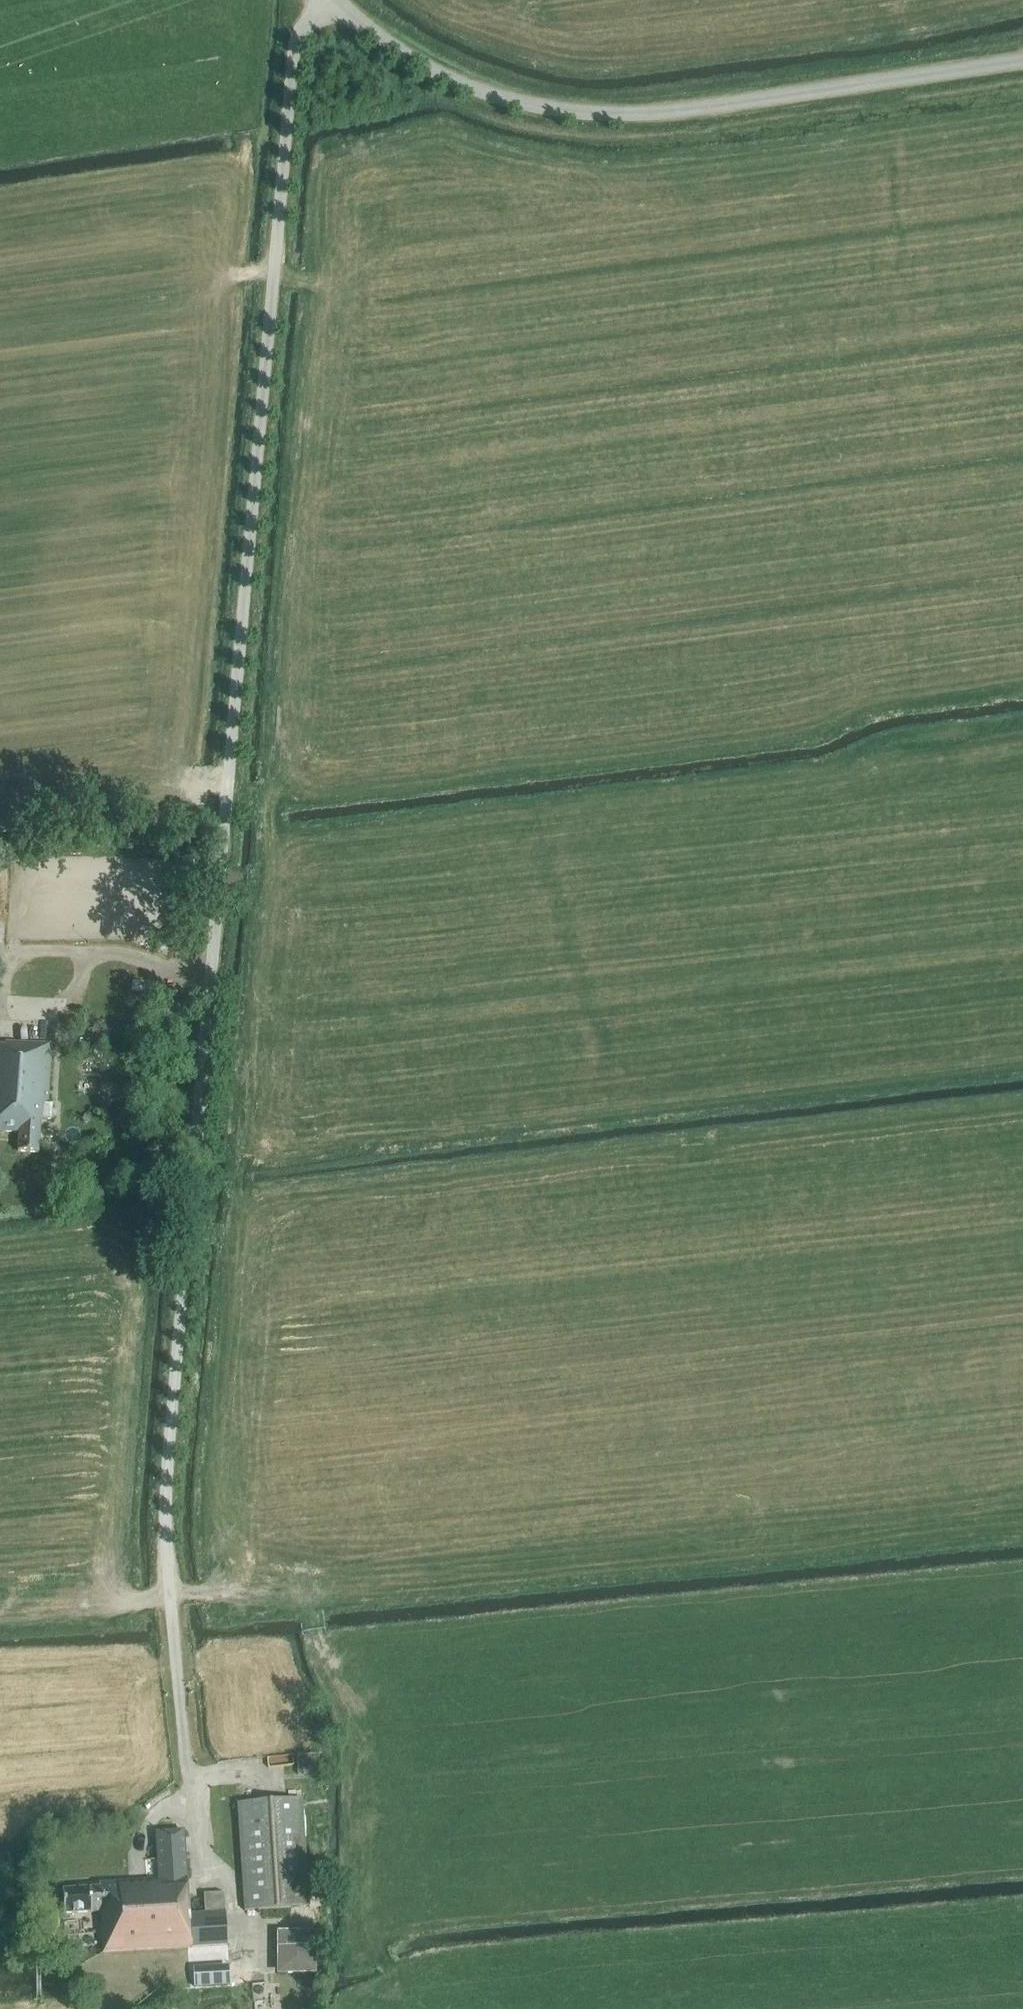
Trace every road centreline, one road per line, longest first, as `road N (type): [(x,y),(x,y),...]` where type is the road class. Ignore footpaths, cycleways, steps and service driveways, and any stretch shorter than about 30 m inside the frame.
road 1 (unclassified): [(1022,61),(691,109),(575,112),(455,80),(384,39),(338,0)]

